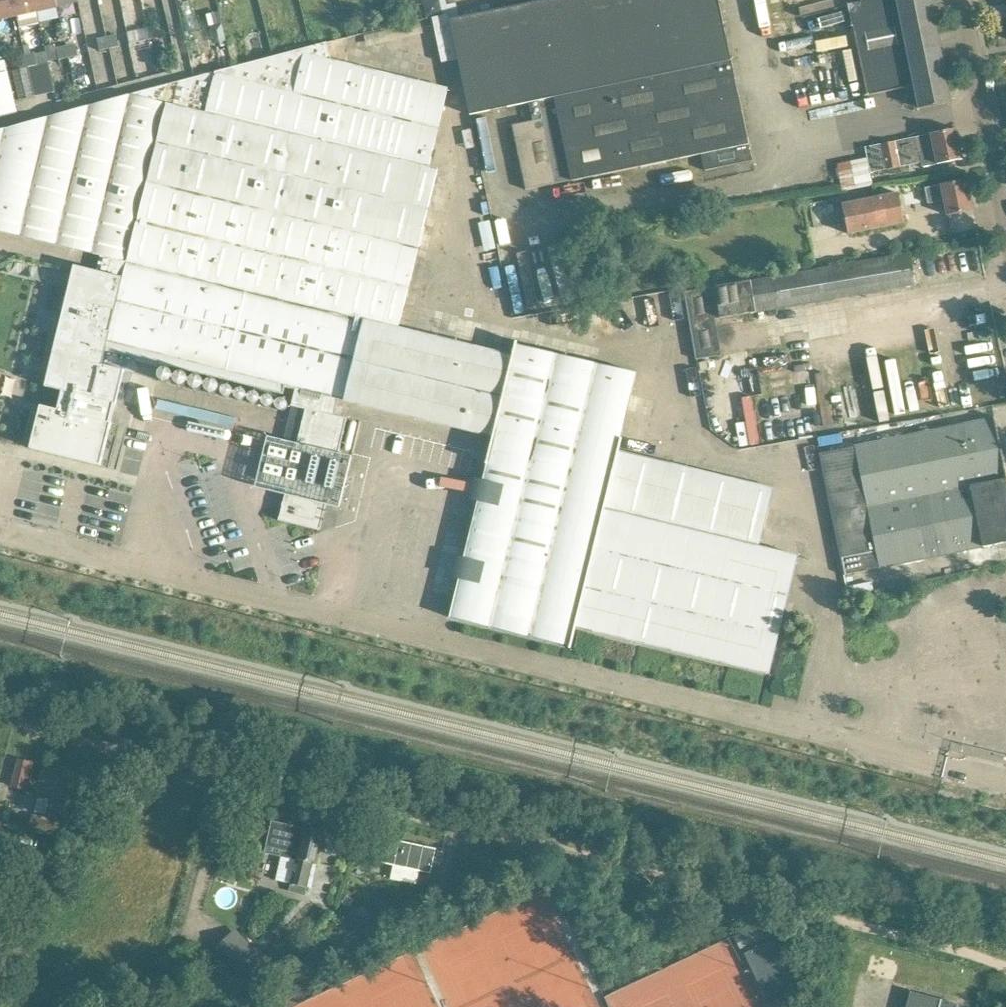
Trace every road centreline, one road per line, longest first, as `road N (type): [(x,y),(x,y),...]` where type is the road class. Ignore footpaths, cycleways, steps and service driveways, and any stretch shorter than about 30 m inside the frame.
road 1 (residential): [(1005,222),(960,0)]

